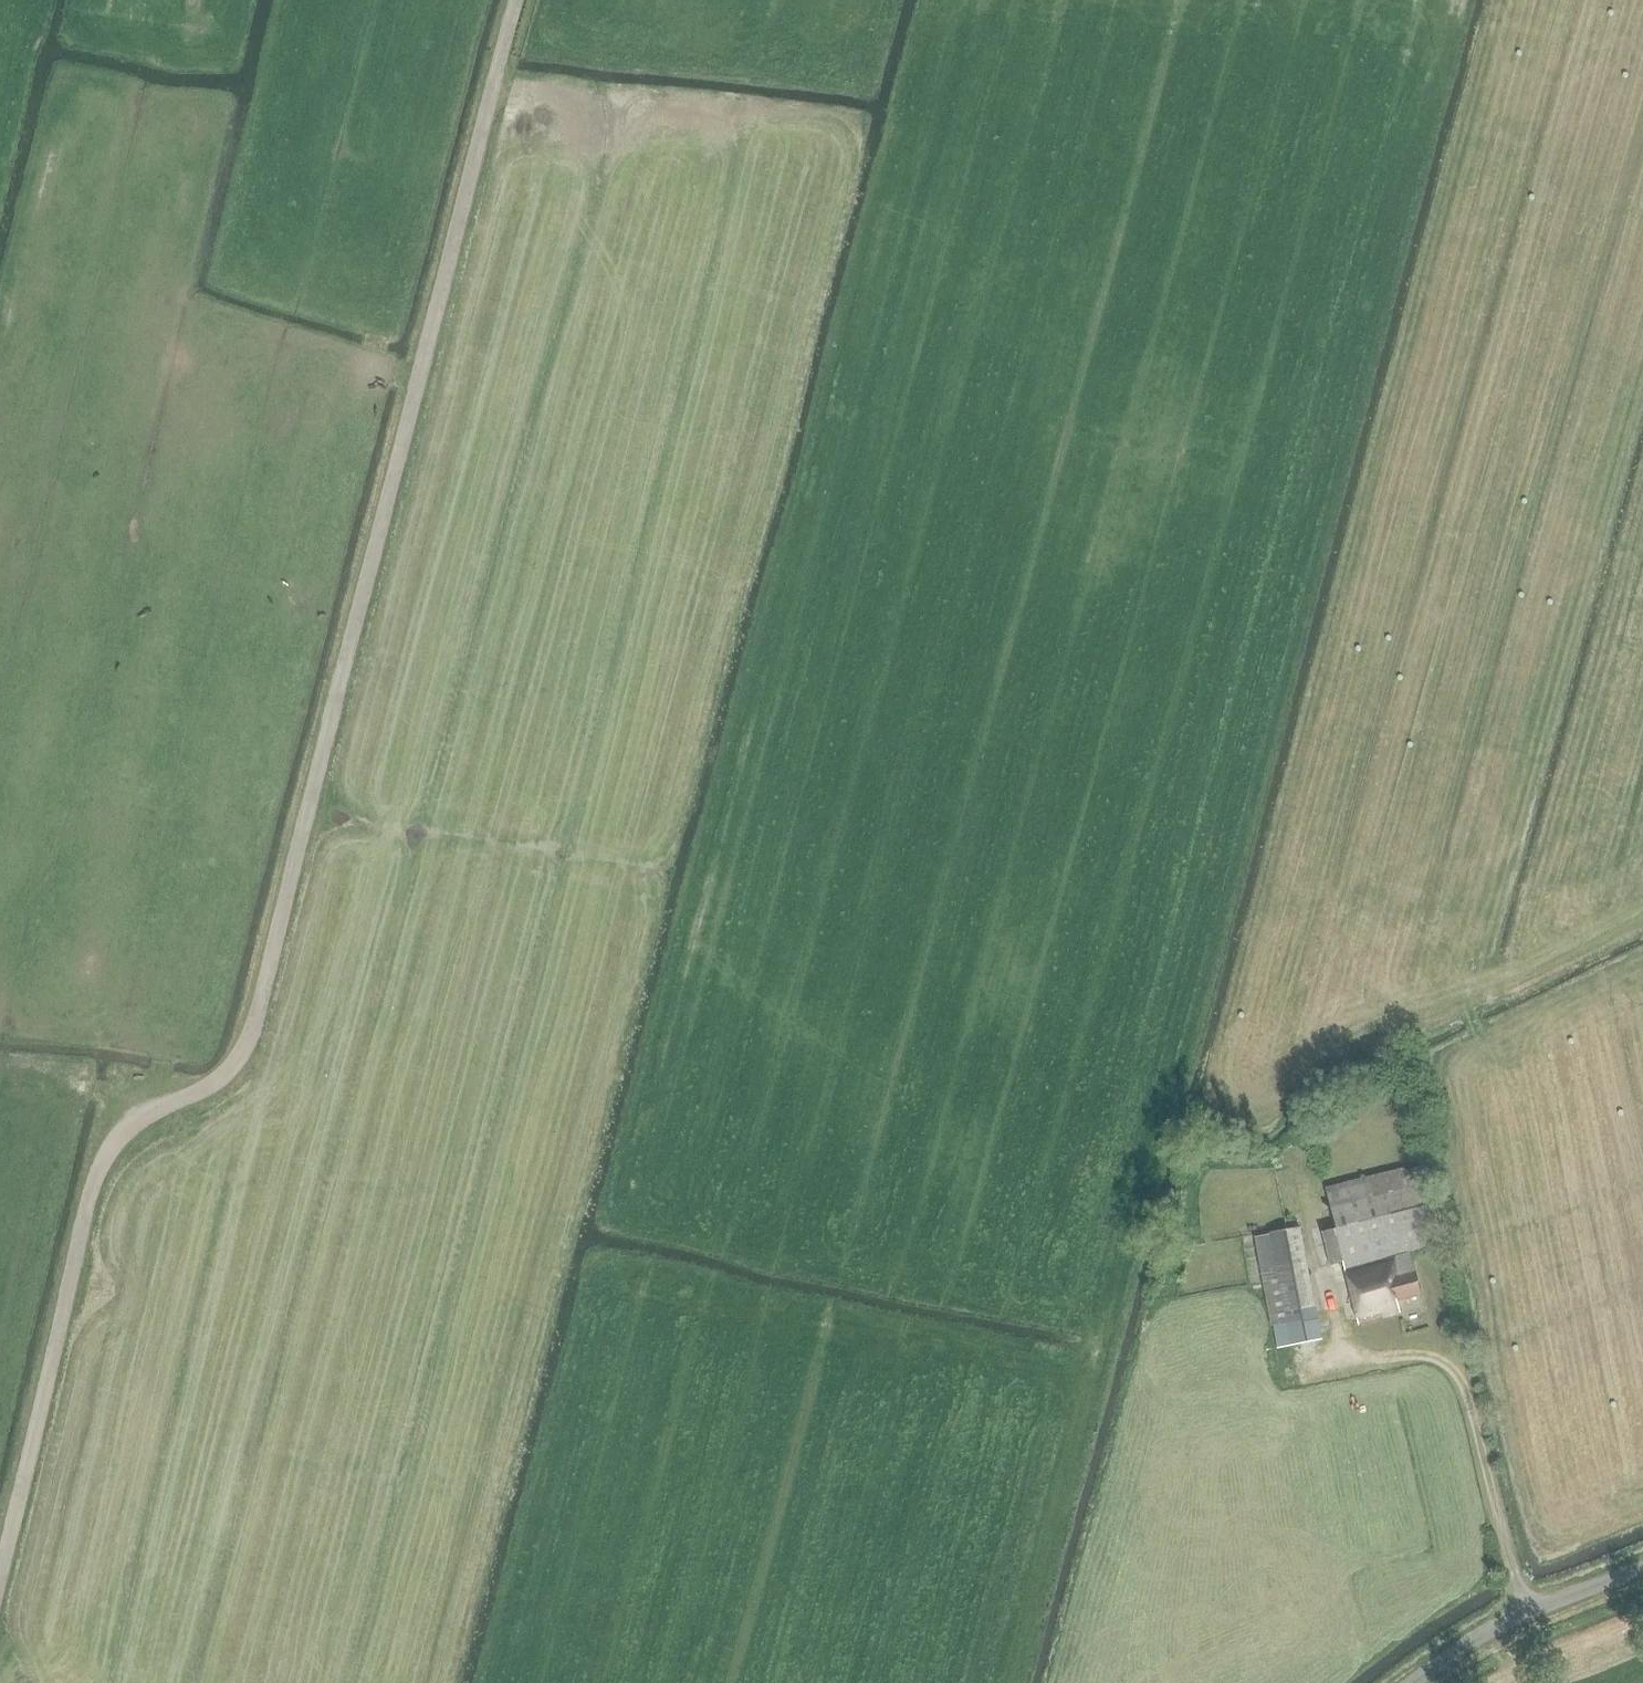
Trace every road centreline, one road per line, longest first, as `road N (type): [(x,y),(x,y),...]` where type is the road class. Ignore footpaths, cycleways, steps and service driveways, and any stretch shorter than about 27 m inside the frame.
road 1 (unclassified): [(1410,1682),(1501,1626),(1642,1570)]

